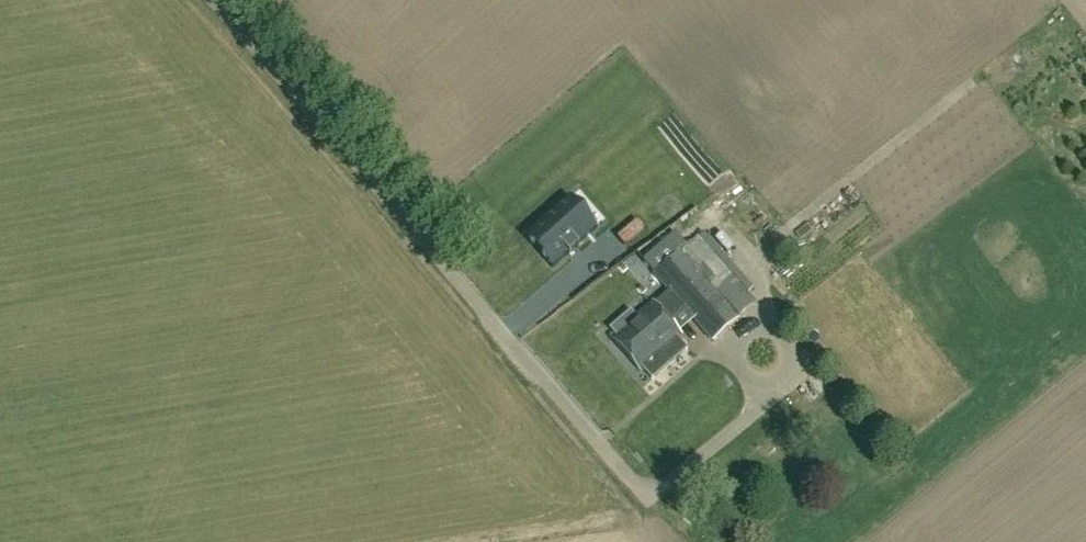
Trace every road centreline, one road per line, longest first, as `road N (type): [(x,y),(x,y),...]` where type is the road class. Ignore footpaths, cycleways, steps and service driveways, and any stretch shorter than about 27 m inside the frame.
road 1 (unclassified): [(652,503),(213,0)]

